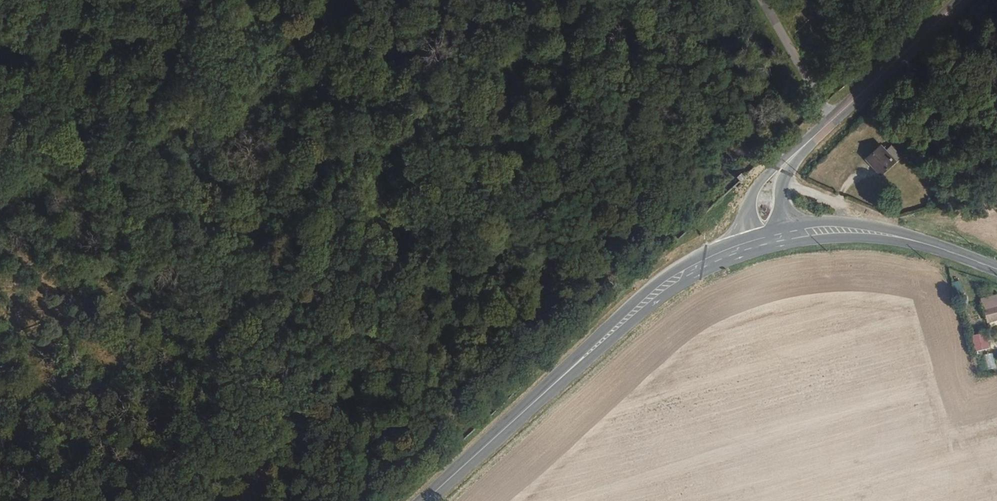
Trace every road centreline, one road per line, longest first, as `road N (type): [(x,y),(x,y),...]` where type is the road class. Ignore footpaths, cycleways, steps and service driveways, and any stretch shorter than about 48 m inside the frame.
road 1 (track): [(552,0),(467,67),(356,231),(0,236)]
road 2 (primary): [(427,500),(659,295),(742,247)]
road 3 (tertiary): [(962,0),(792,157)]
road 4 (primary): [(784,236),(875,234),(996,271)]
road 5 (track): [(773,0),(842,112)]

